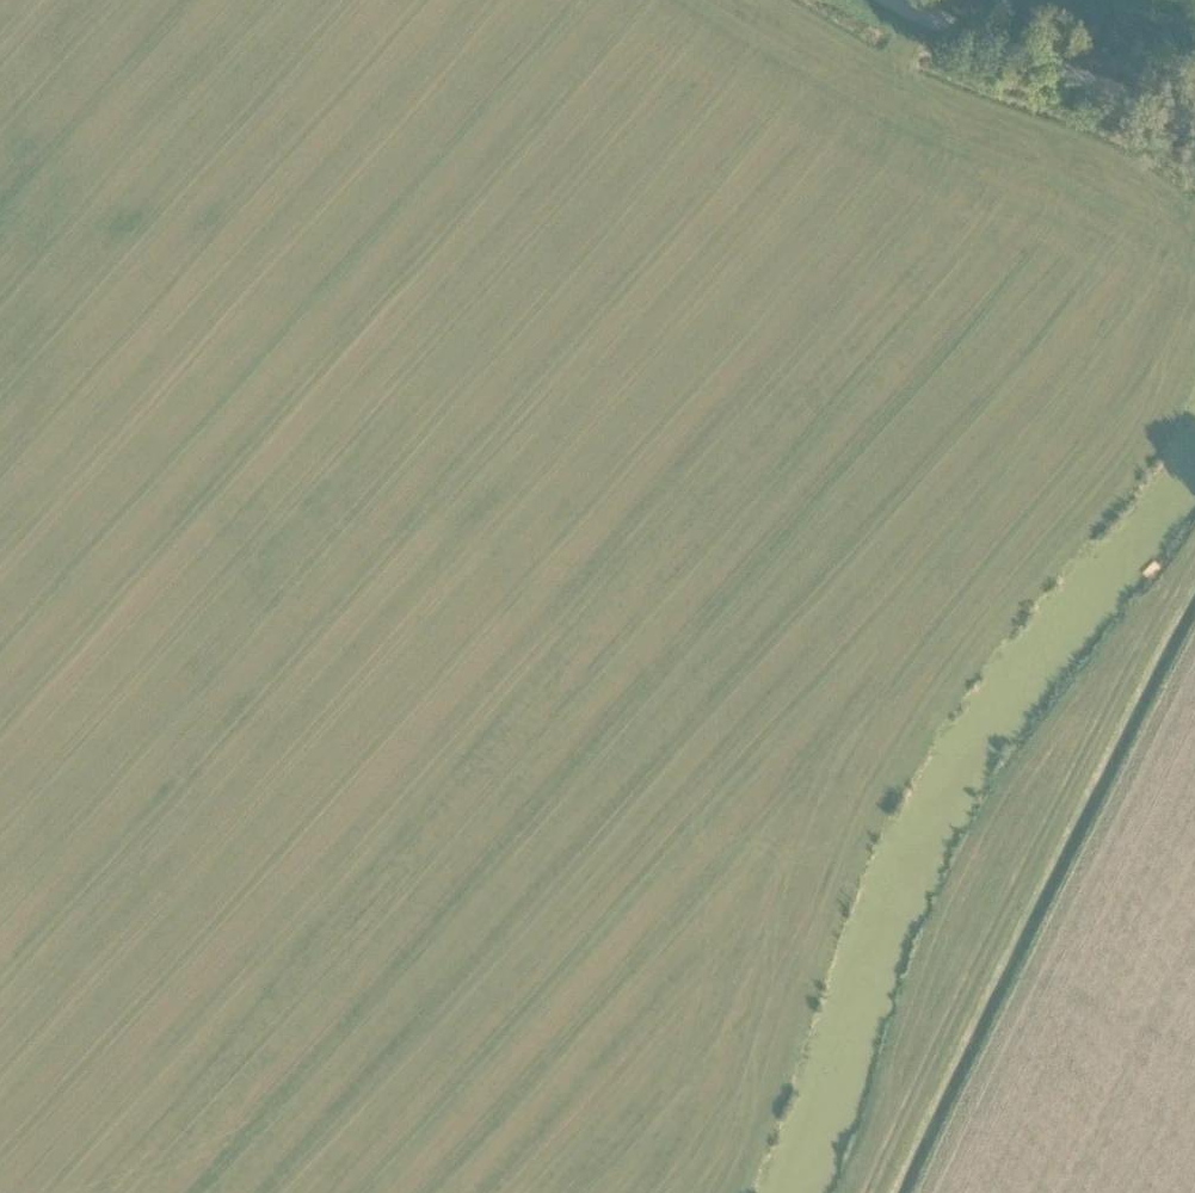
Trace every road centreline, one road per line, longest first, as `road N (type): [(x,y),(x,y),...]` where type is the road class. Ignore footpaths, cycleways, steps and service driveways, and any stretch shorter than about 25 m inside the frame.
road 1 (tertiary): [(1194,123),(1055,73),(899,0)]

